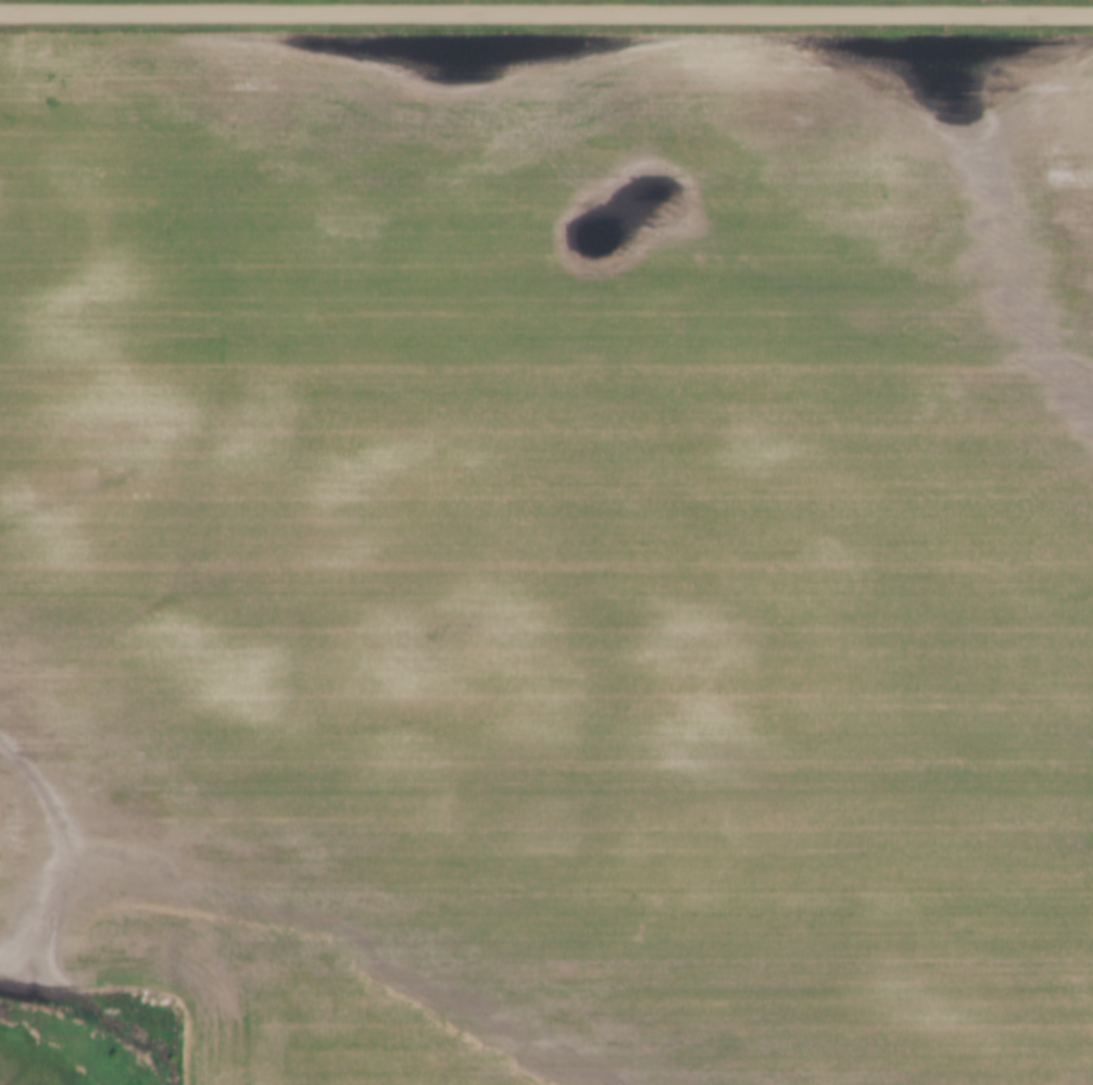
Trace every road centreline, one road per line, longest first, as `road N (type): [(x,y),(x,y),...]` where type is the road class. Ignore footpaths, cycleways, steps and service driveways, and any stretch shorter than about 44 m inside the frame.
road 1 (residential): [(0,13),(1092,14)]

